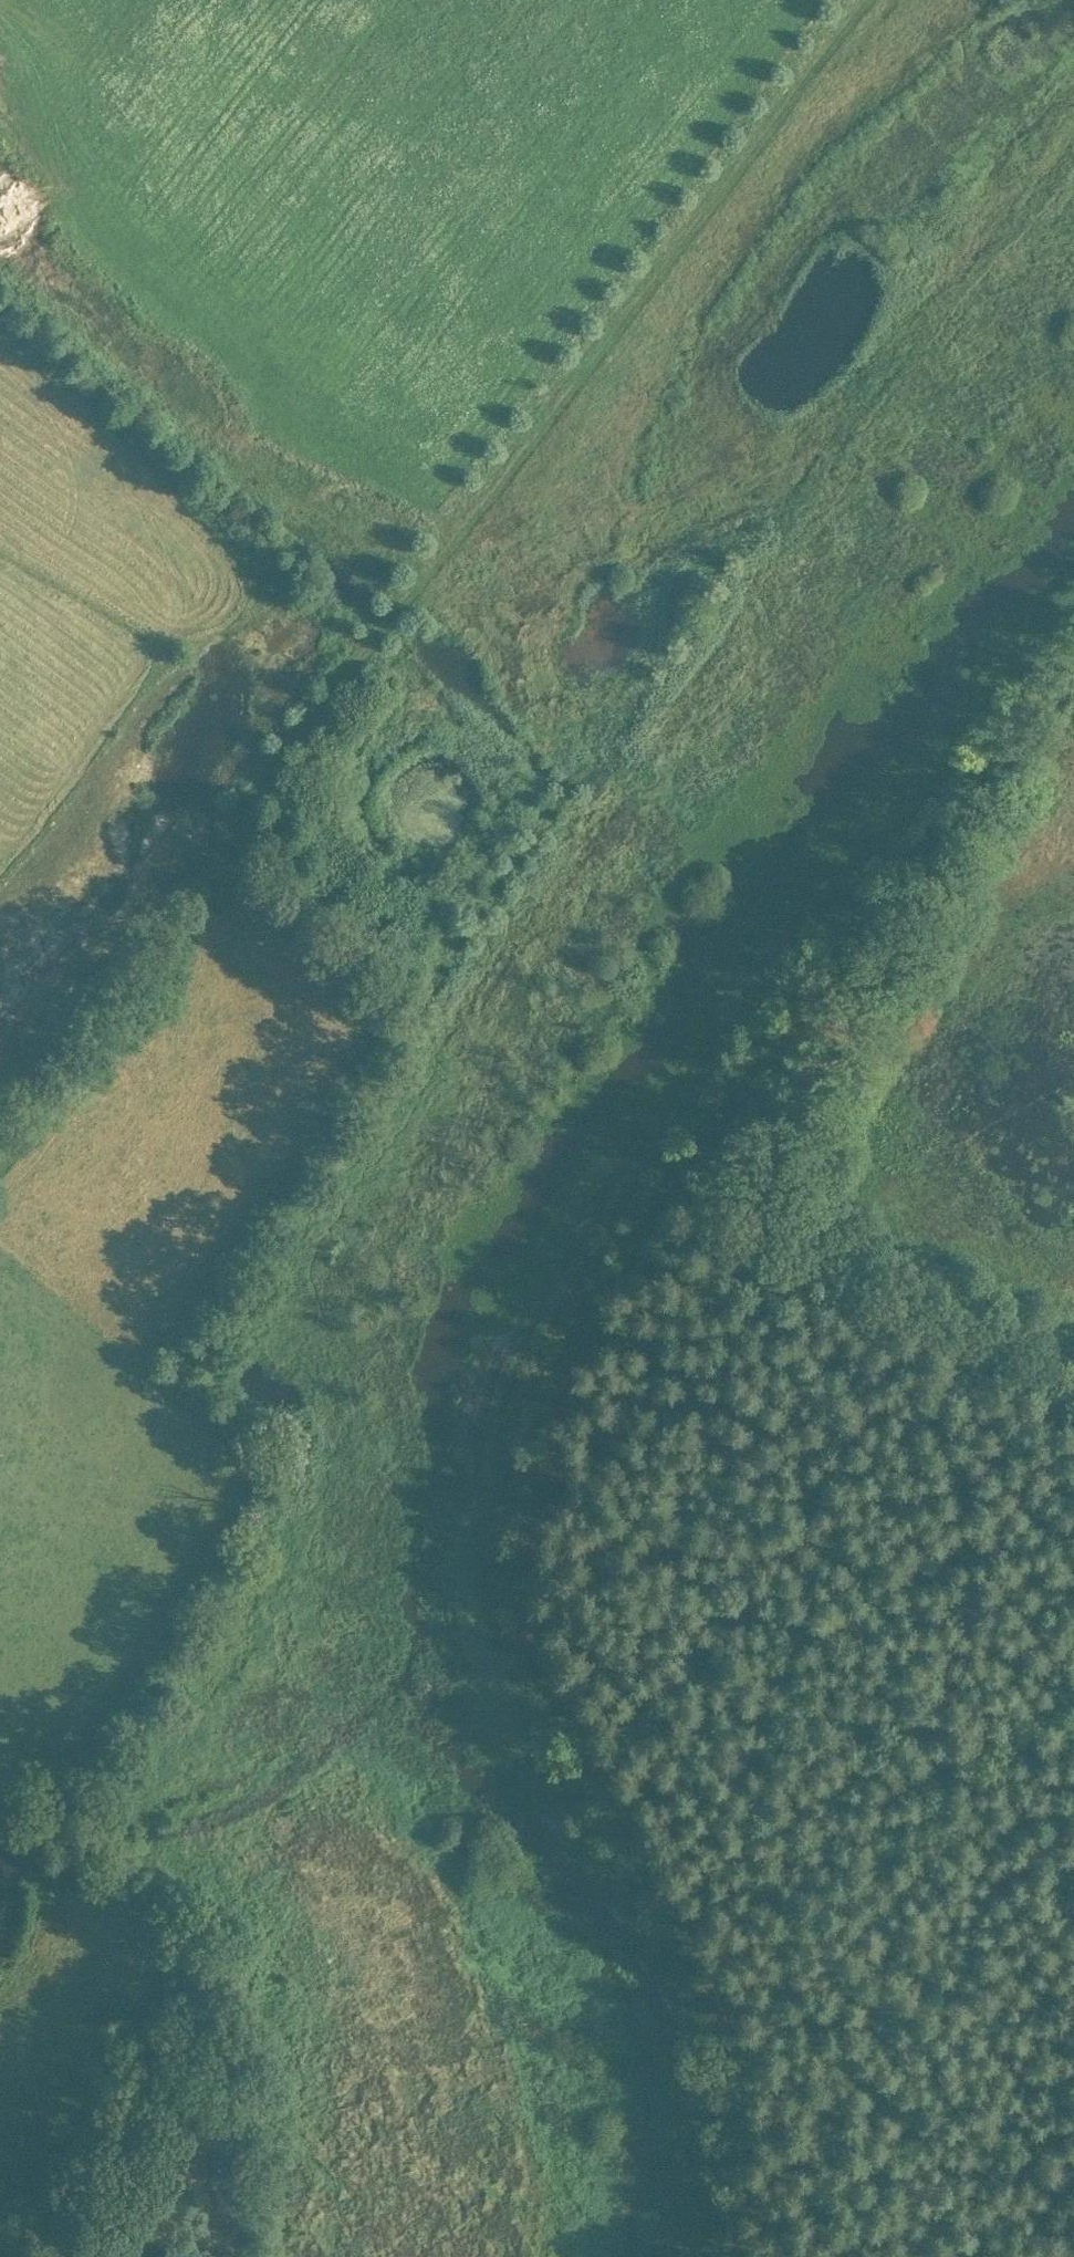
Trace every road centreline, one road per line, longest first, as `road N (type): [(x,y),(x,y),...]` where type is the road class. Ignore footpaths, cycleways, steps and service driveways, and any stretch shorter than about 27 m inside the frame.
road 1 (track): [(875,0),(825,77),(262,779)]

